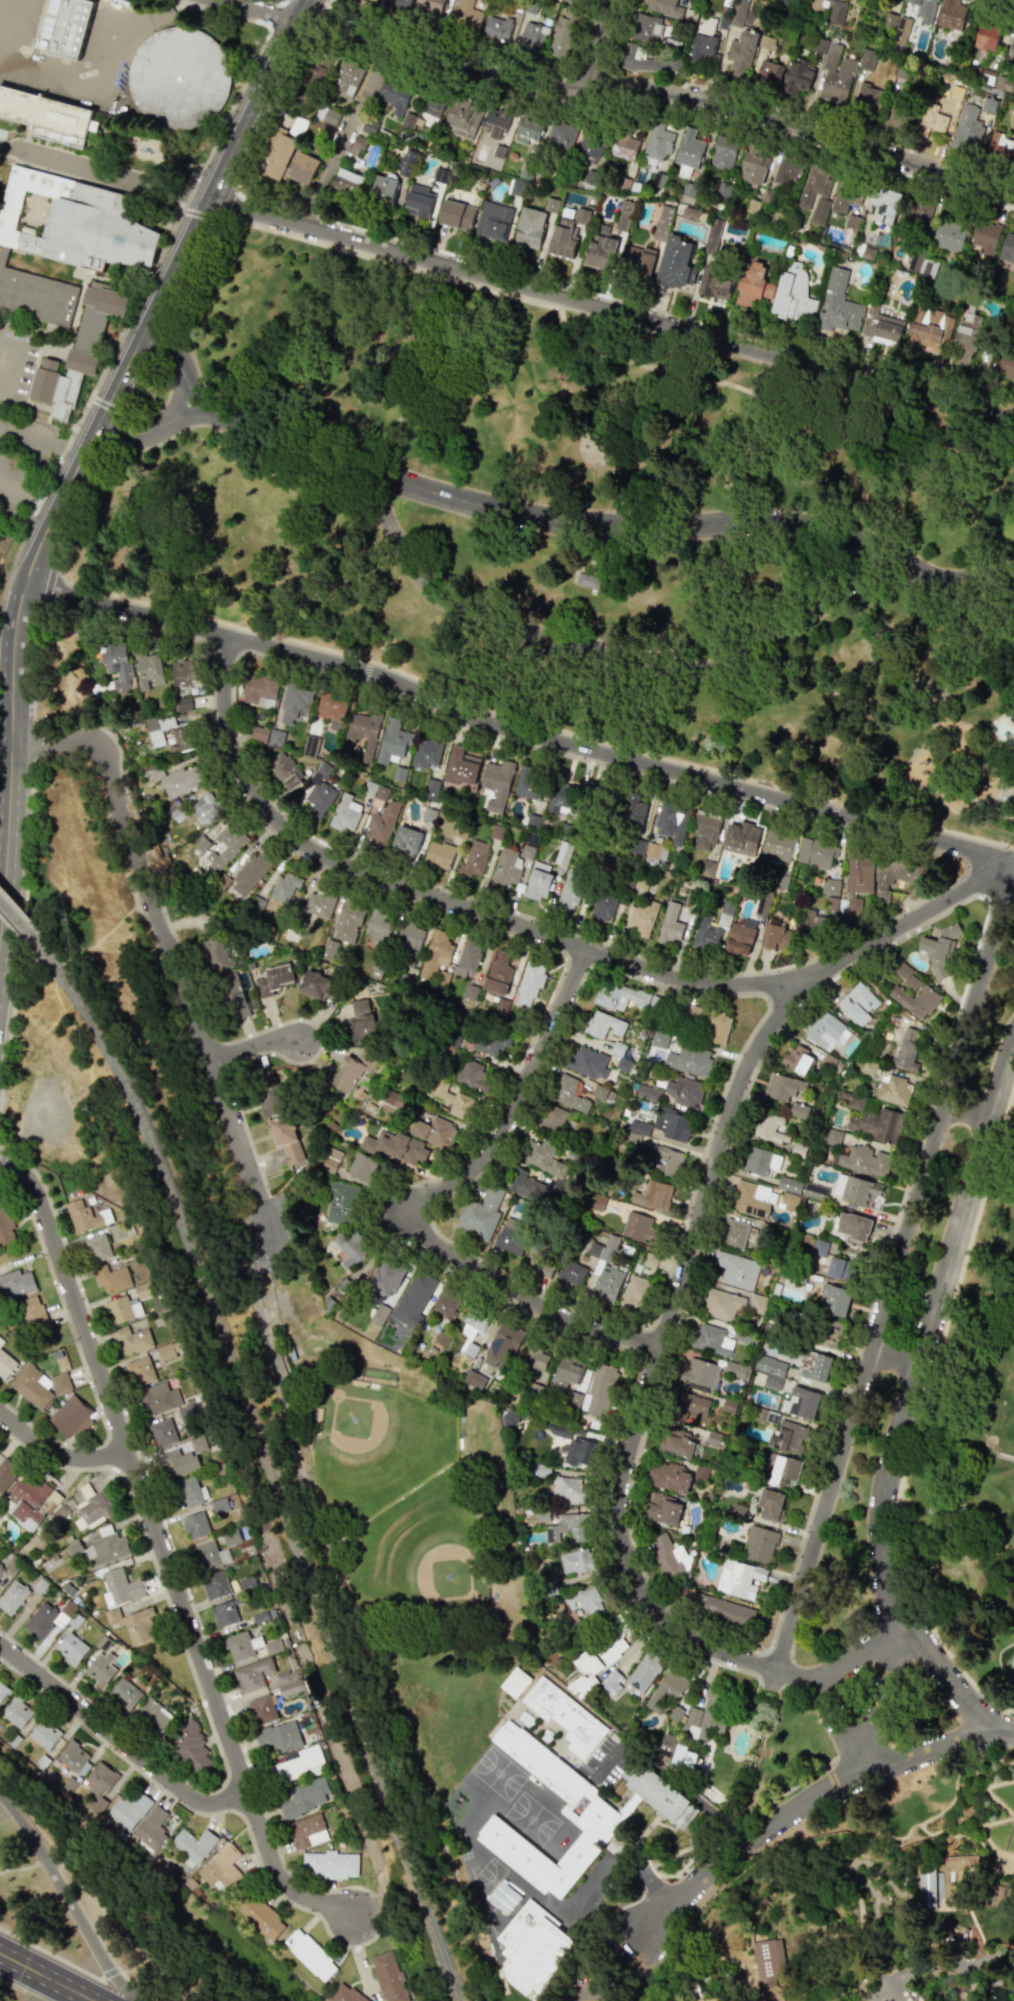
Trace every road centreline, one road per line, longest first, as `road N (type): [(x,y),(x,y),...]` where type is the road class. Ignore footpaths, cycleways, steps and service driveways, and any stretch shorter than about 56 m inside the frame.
road 1 (residential): [(23,584),(238,636),(395,682),(504,727),(1013,862)]
road 2 (residential): [(838,959),(783,1007),(739,1081),(624,1459),(616,1514),(635,1581),(667,1621),(710,1648),(816,1682)]
road 3 (residential): [(0,1156),(28,1177),(278,1868),(297,1891),(358,1918)]
road 4 (residential): [(1013,862),(769,1689)]
road 5 (residential): [(213,202),(1013,421)]
road 6 (residential): [(238,636),(230,692),(245,764),(287,824),(326,853),(671,976),(764,982),(838,959)]
road 7 (residential): [(1013,1734),(989,1730),(899,1611),(880,1517),(1013,1052)]
road 8 (residential): [(300,10),(545,88),(724,104),(1013,198)]
road 9 (tertiary): [(23,584),(305,0)]
road 10 (residential): [(373,473),(409,564),(449,607),(701,657),(743,655),(773,639),(862,548)]
road 11 (residential): [(9,740),(88,749),(122,777),(148,899),(259,1200)]
road 12 (residential): [(373,473),(507,512),(586,523),(795,524),(862,548)]
road 13 (residential): [(640,1936),(743,1840),(859,1772),(899,1611)]
road 14 (residential): [(591,948),(505,1138),(478,1170),(431,1203),(427,1222)]
road 15 (tertiary): [(0,897),(9,673),(23,584)]
road 16 (residential): [(0,1644),(197,1801),(215,1806),(251,1794)]
road 17 (residential): [(96,429),(151,434),(194,409),(373,473)]
road 18 (residential): [(427,1222),(443,1248),(564,1321),(660,1340)]
road 19 (secondary): [(135,2000),(0,1792)]
road 20 (residential): [(838,959),(1013,862)]
road 21 (residential): [(862,548),(934,583),(1013,649)]
road 22 (residential): [(0,1414),(55,1453),(127,1451)]
road 23 (residential): [(859,1772),(989,1730)]

